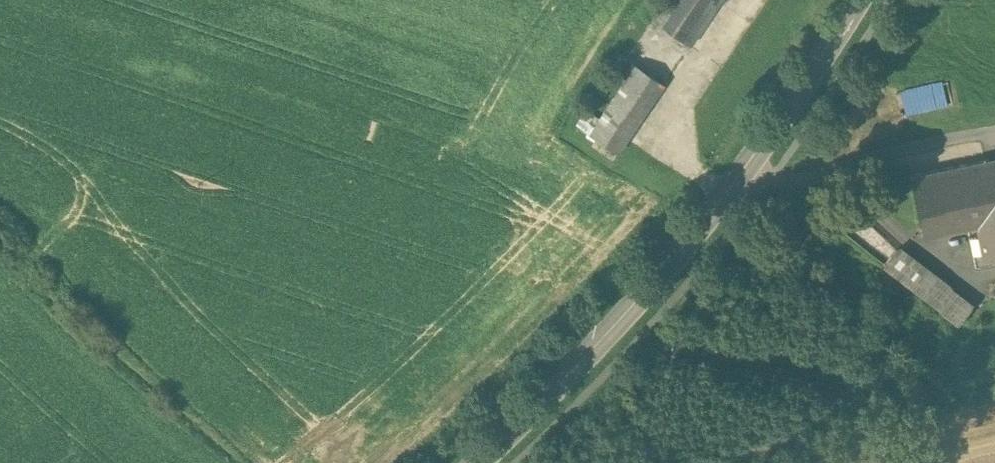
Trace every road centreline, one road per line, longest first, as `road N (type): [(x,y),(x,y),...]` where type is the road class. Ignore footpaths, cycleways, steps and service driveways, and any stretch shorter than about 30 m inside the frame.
road 1 (secondary): [(860,0),(644,293),(479,462)]

